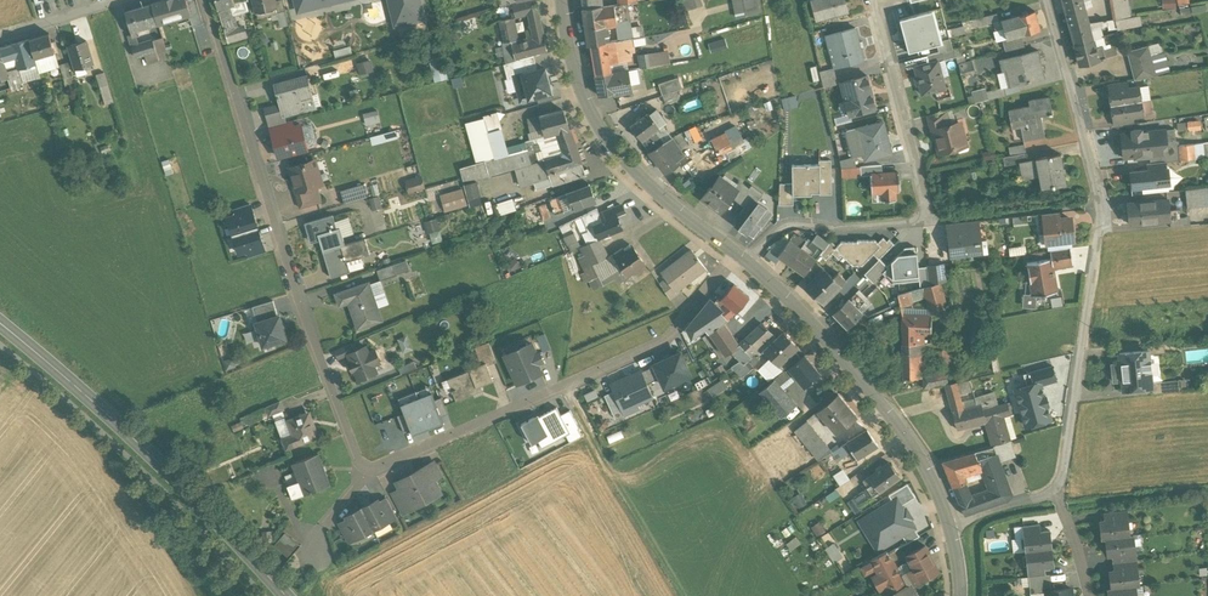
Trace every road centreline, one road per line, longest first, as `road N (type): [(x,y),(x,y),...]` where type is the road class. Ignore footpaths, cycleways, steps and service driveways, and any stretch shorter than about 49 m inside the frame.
road 1 (residential): [(950,527),(1054,491),(1066,461),(1105,200),(1046,0)]
road 2 (residential): [(366,470),(296,292),(205,0)]
road 3 (residential): [(738,253),(668,341),(366,470)]
road 4 (residential): [(747,261),(787,226),(928,222),(877,0)]
road 5 (primary): [(287,595),(159,462),(0,325)]
road 6 (tertiary): [(950,527),(925,461),(837,347),(747,261)]
road 7 (tertiary): [(738,253),(606,137),(576,77),(562,0)]
road 8 (track): [(563,386),(684,595)]
road 9 (residential): [(130,0),(0,38)]
road 10 (residential): [(366,470),(317,533),(319,576)]

